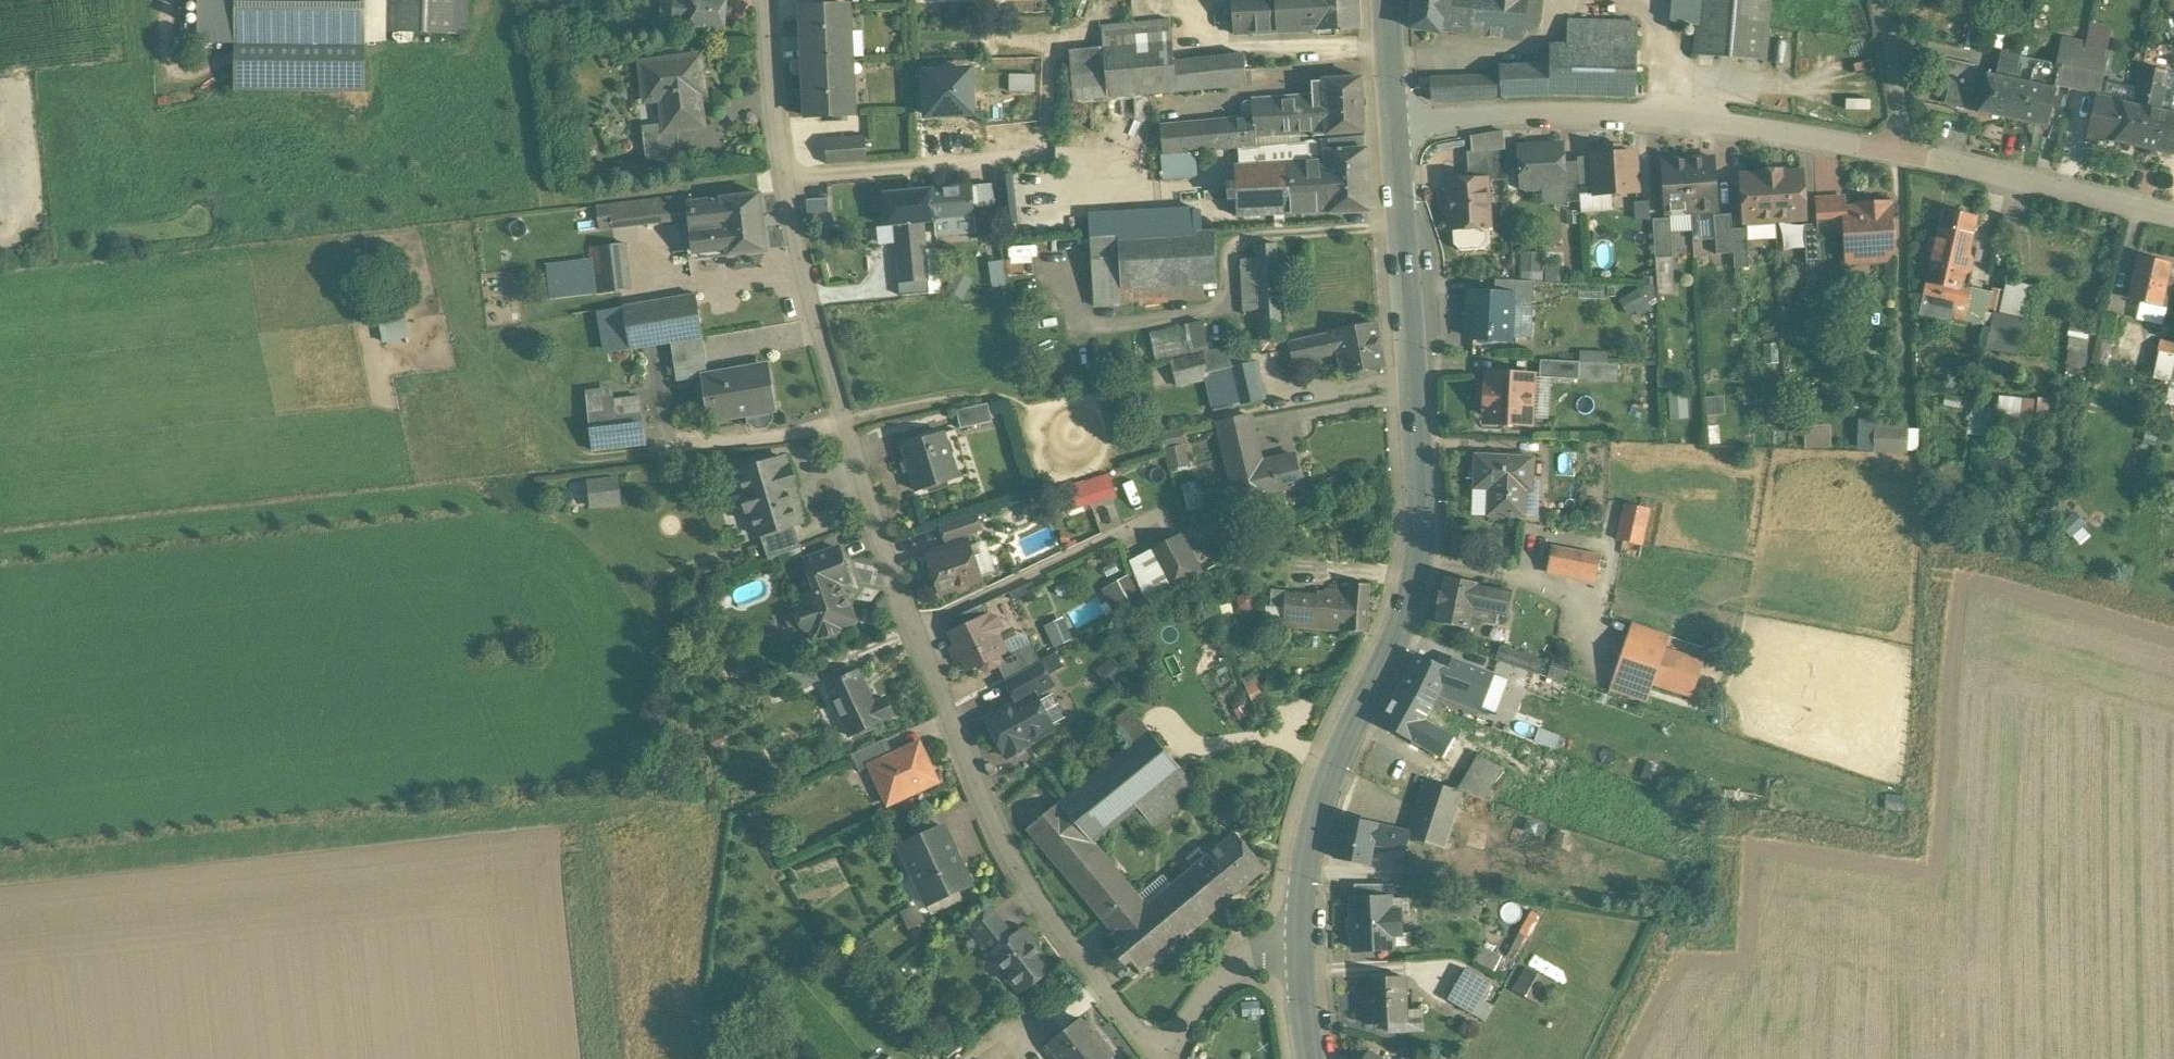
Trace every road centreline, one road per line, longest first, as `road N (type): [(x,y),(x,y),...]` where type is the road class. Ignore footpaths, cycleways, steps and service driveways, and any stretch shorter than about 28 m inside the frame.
road 1 (residential): [(769,0),(792,224),(848,441),(909,606),(1024,879),(1075,958),(1158,1058)]
road 2 (secondary): [(1301,943),(1307,839),(1410,599),(1422,528),(1397,120)]
road 3 (residential): [(1397,120),(1575,113),(1691,119),(1913,152)]
road 4 (residential): [(1913,152),(2173,216)]
road 5 (residential): [(1301,943),(1229,952),(1164,1058)]
road 6 (residential): [(1887,0),(1913,152)]
road 7 (secondary): [(1397,120),(1393,0)]

